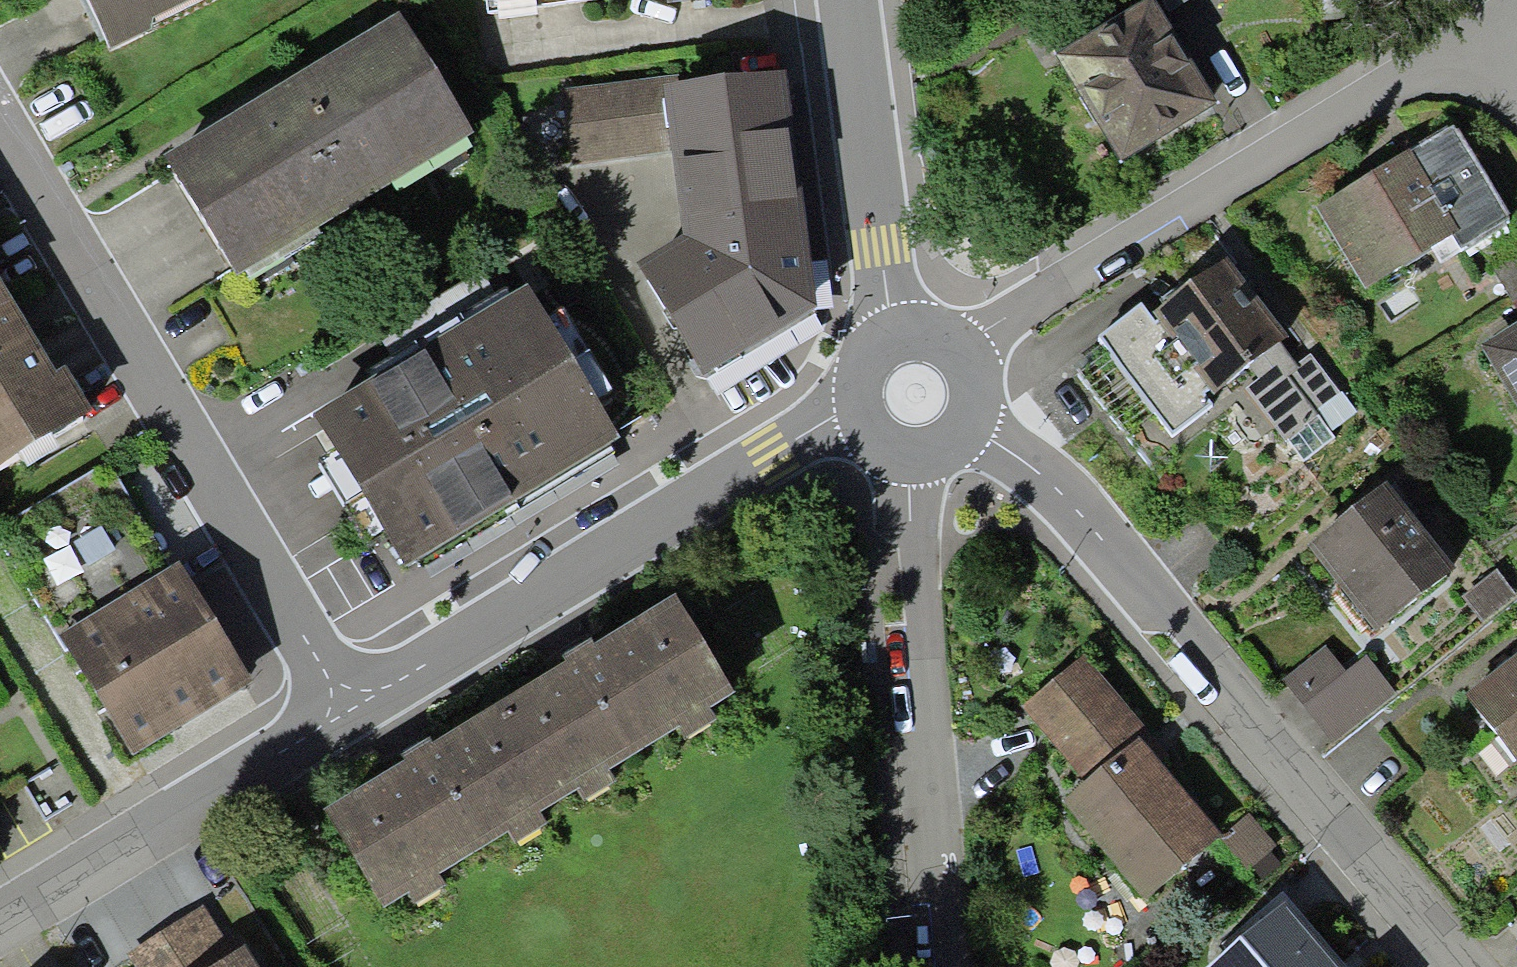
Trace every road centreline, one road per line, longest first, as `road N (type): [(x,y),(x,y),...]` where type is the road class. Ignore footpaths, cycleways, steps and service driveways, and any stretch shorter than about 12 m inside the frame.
road 1 (residential): [(917,372),(1083,533),(1456,966)]
road 2 (residential): [(357,704),(0,122)]
road 3 (residential): [(917,372),(357,704)]
road 4 (residential): [(1454,40),(917,372)]
road 5 (residential): [(917,372),(951,966)]
road 6 (residential): [(357,704),(0,922)]
road 7 (residential): [(860,0),(917,372)]

